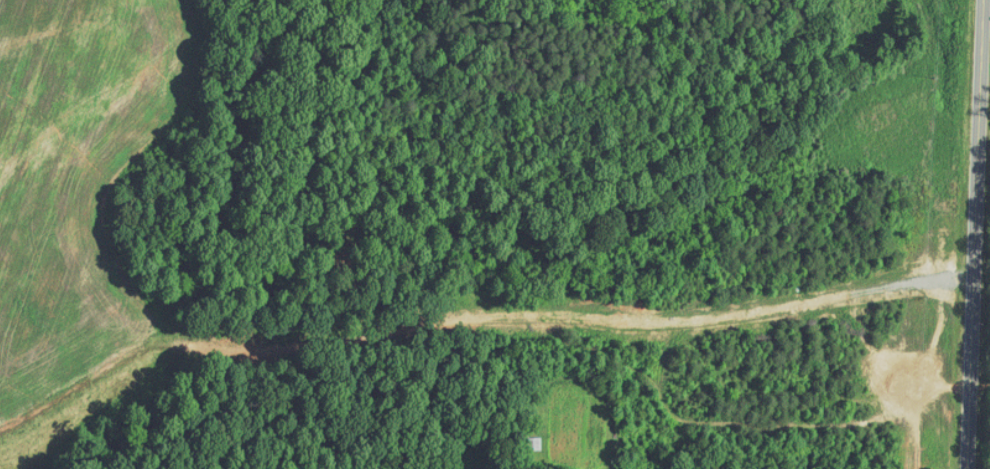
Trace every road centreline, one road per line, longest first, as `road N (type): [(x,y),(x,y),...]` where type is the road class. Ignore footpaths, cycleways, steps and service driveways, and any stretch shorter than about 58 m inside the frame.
road 1 (residential): [(965,468),(980,0)]

